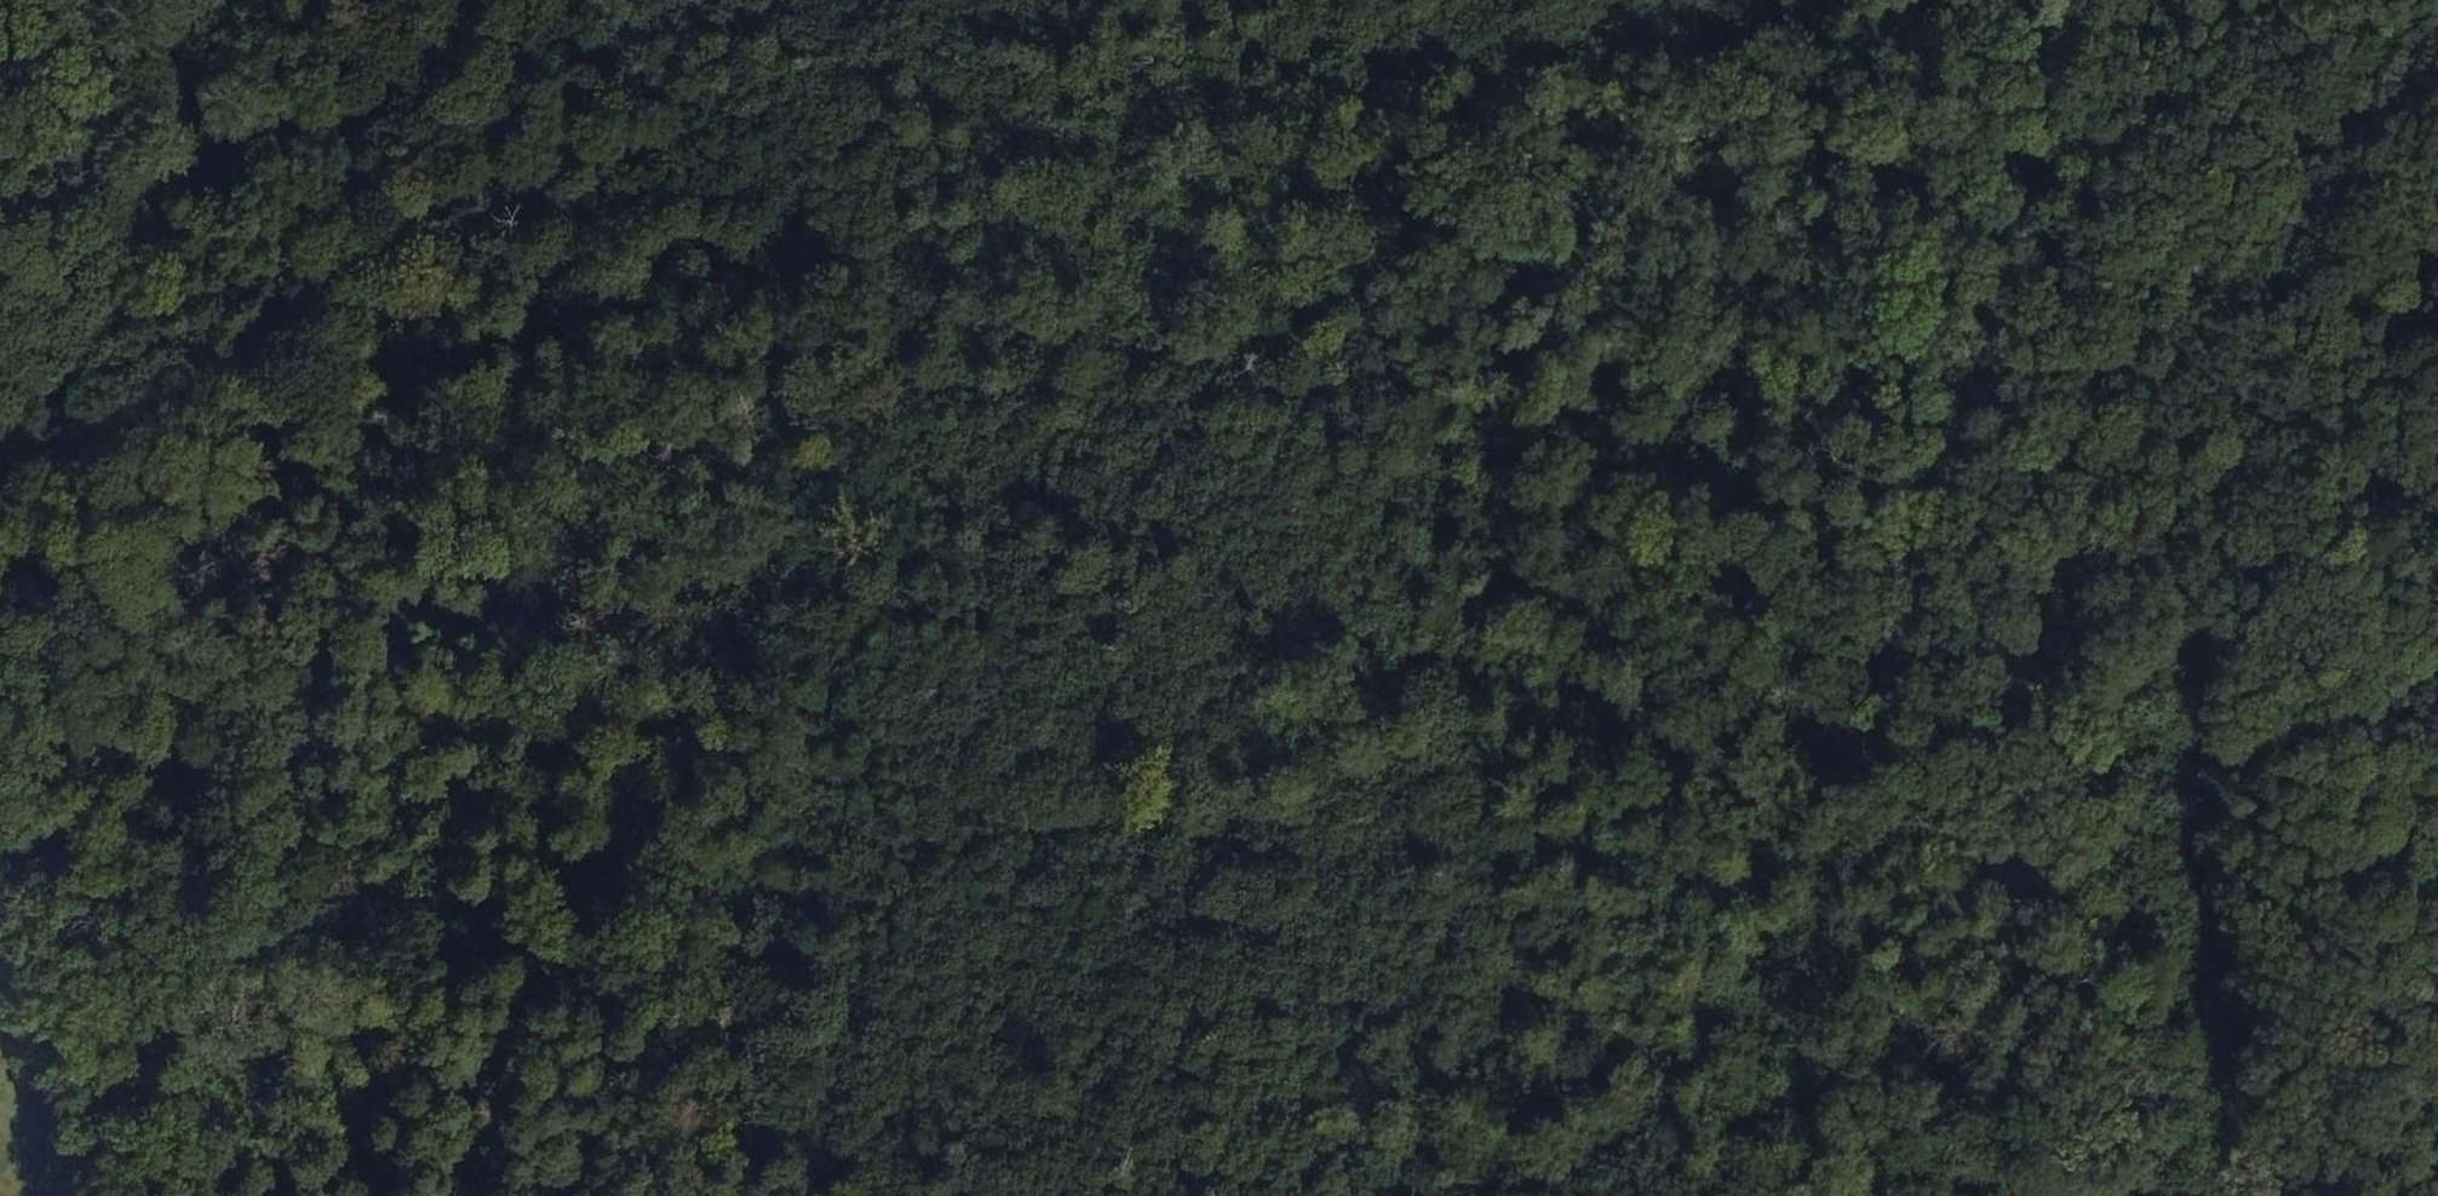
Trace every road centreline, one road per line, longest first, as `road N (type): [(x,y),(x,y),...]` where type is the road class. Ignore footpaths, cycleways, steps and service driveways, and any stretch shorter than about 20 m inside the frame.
road 1 (track): [(2149,1195),(2011,0)]
road 2 (track): [(201,1195),(185,996),(0,665)]

